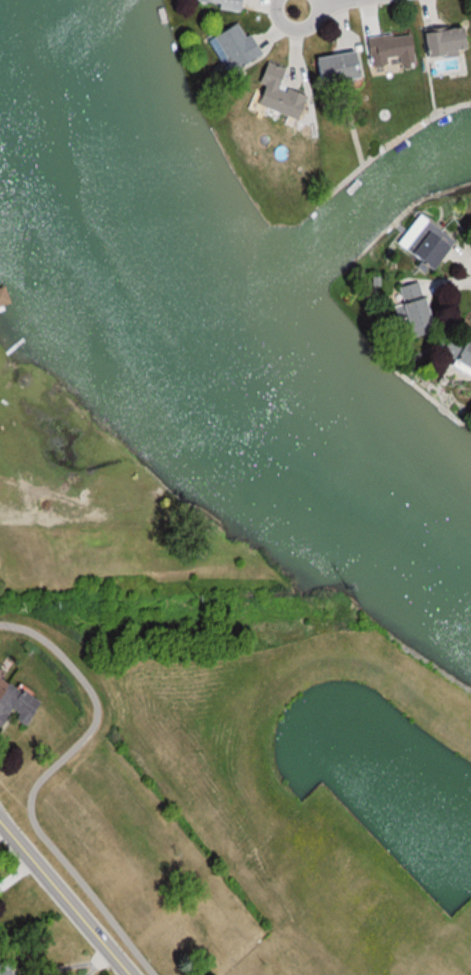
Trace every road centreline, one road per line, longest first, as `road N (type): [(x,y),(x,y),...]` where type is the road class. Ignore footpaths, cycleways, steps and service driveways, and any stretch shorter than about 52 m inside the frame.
road 1 (tertiary): [(130,974),(0,822)]

